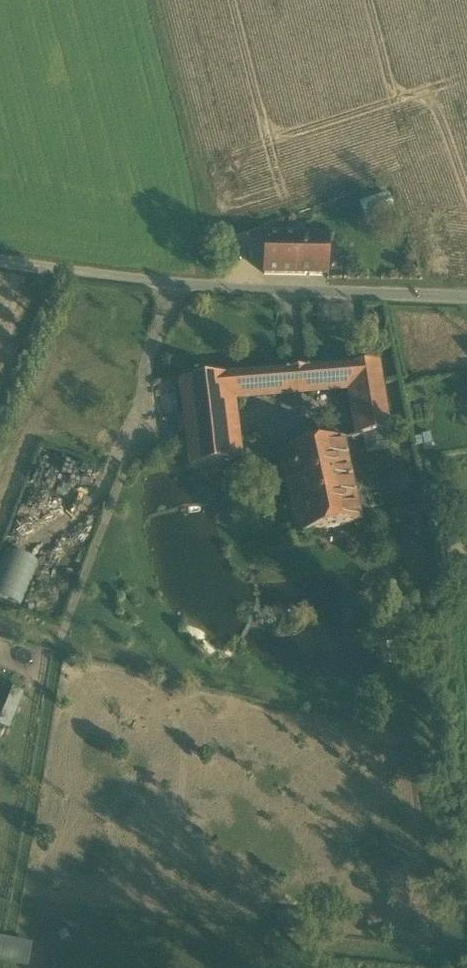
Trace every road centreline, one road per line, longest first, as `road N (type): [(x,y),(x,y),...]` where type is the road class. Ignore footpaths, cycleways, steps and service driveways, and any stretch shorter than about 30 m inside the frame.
road 1 (residential): [(0,257),(220,293),(466,296)]
road 2 (track): [(220,293),(146,0)]

